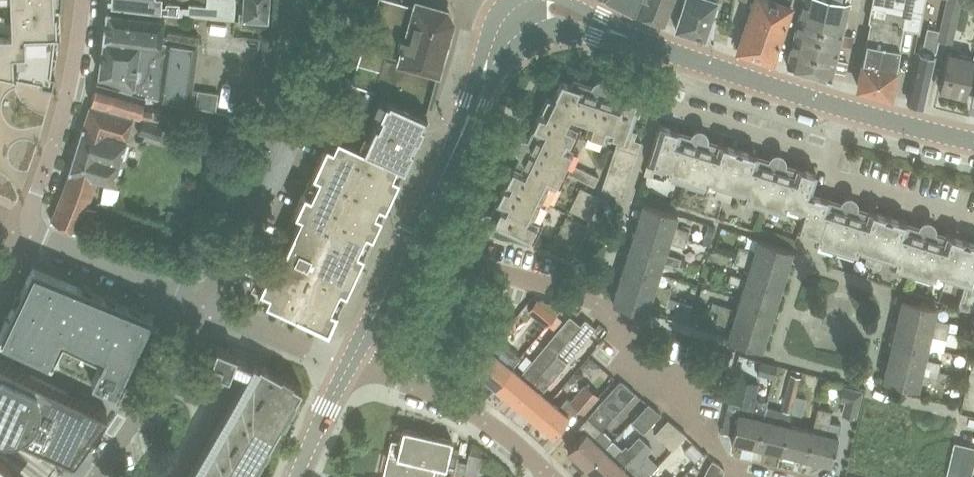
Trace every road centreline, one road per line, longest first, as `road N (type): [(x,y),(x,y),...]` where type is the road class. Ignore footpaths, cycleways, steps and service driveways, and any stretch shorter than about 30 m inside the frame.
road 1 (tertiary): [(973,141),(847,110),(563,13),(516,23)]
road 2 (tertiary): [(348,363),(474,104),(491,52),(516,23)]
road 3 (residential): [(217,305),(321,101),(346,0)]
road 4 (unclassified): [(410,384),(472,272),(625,315)]
road 5 (unclassified): [(25,226),(63,105),(82,0)]
road 6 (residential): [(217,305),(25,226)]
road 7 (residential): [(741,476),(640,371),(625,315)]
road 8 (residential): [(548,476),(482,419),(410,384)]
road 9 (residential): [(348,363),(217,305)]
road 10 (residential): [(175,476),(203,442),(205,422),(201,399),(165,381)]
road 11 (tertiary): [(297,476),(348,363)]

